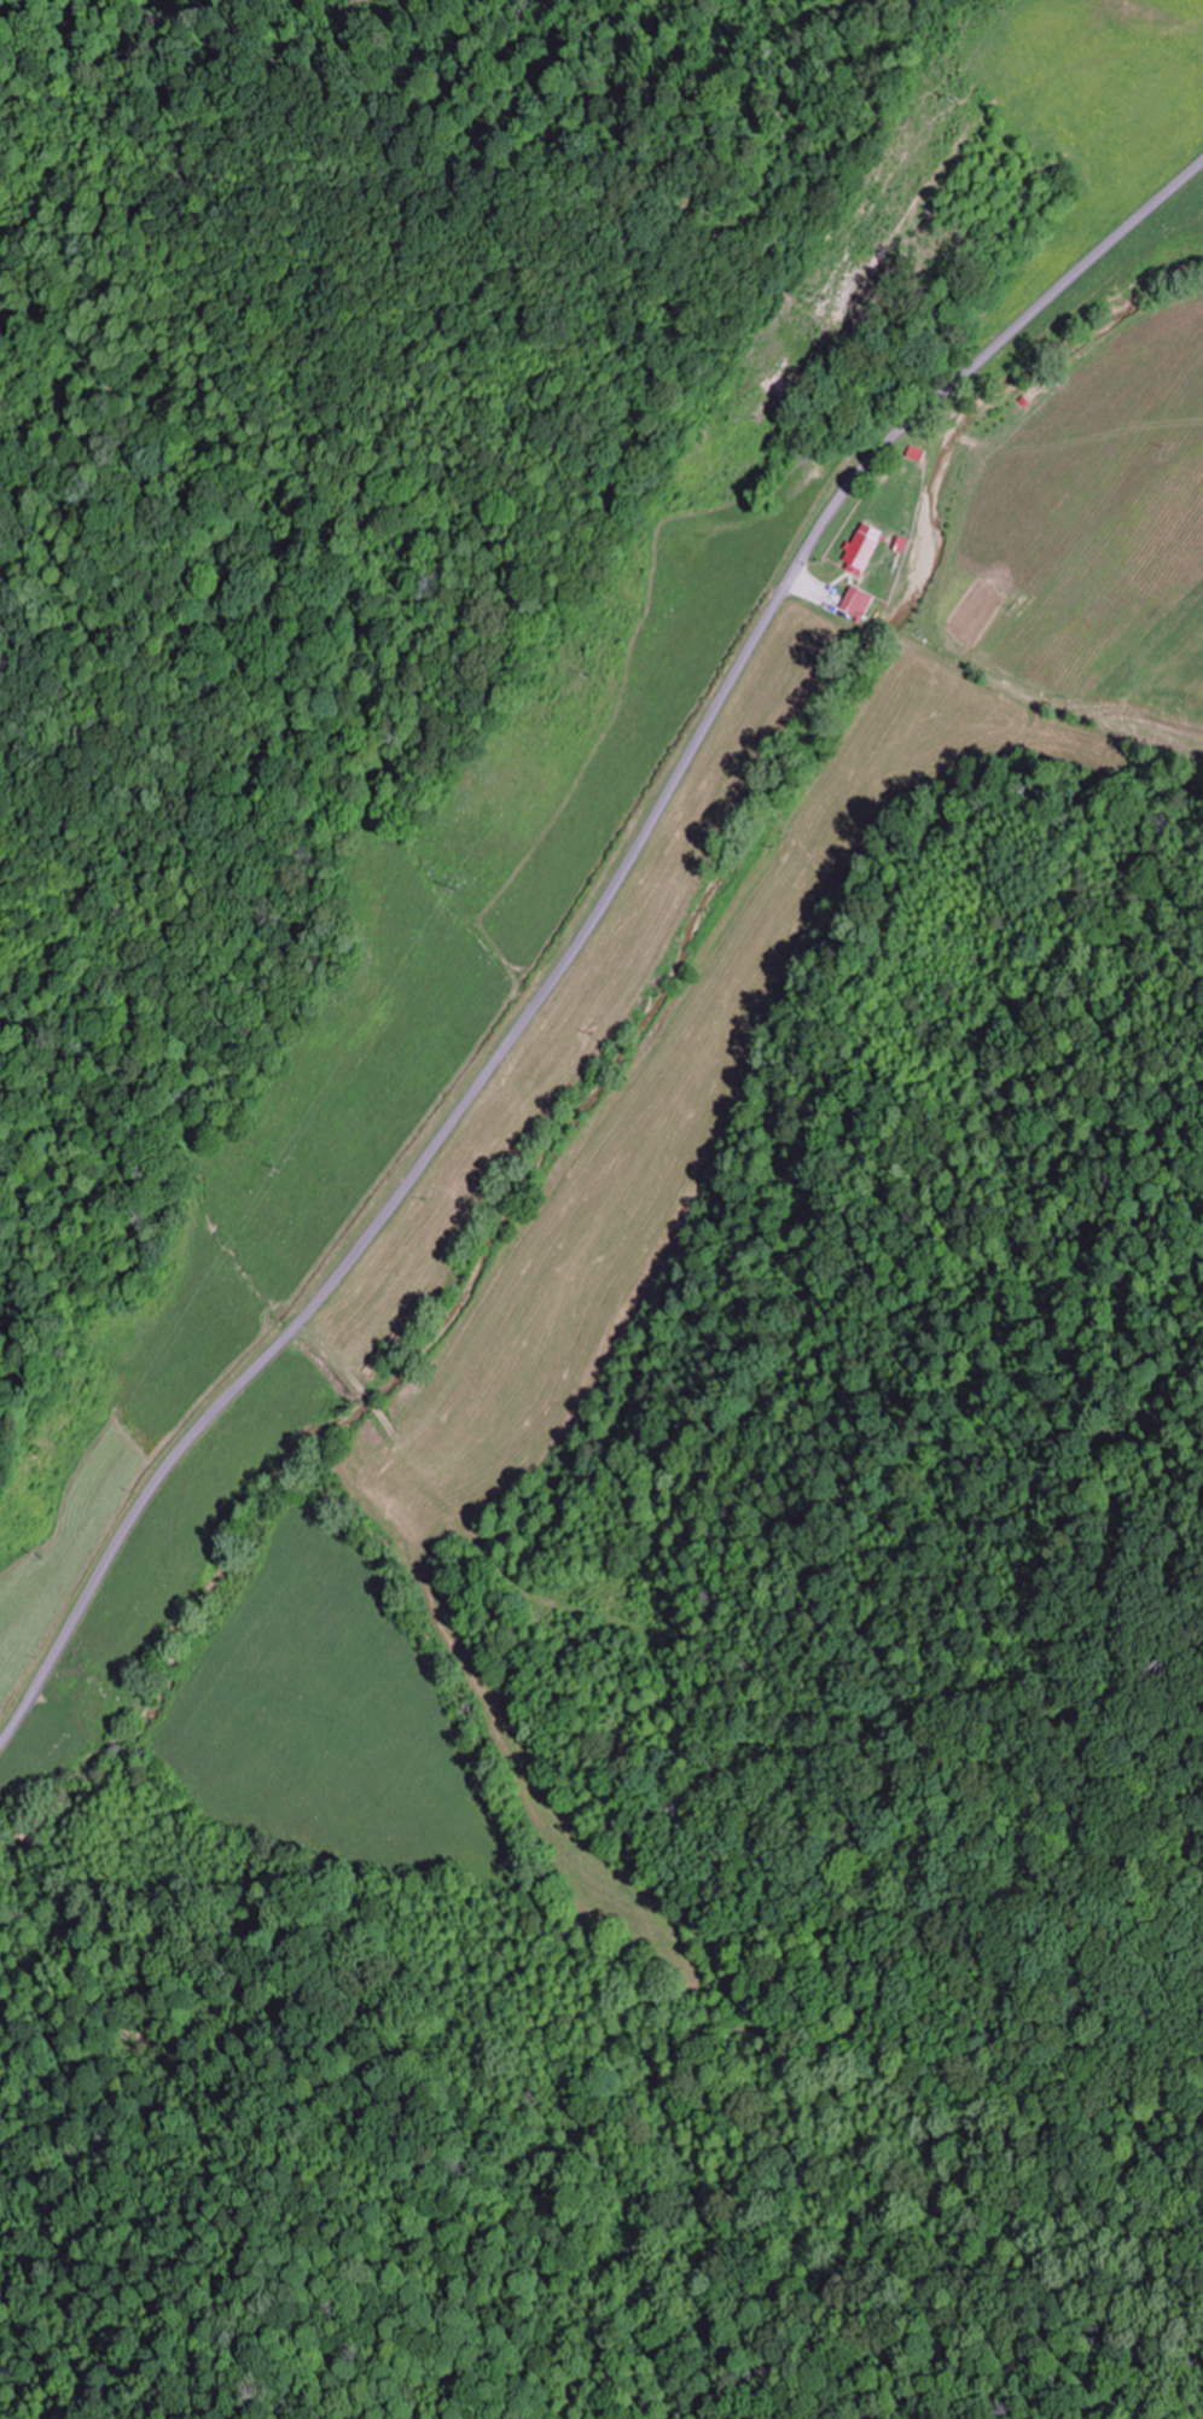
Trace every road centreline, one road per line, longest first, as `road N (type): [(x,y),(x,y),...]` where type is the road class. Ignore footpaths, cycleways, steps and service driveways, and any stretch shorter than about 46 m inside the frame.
road 1 (residential): [(0,1739),(143,1502),(382,1220),(575,946),(836,502),(891,436),(1202,158)]

